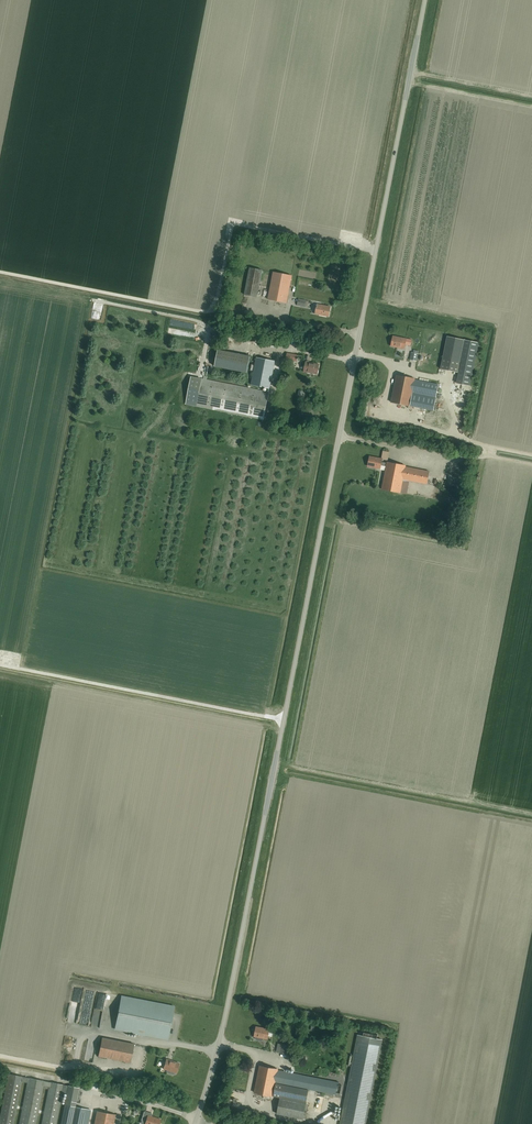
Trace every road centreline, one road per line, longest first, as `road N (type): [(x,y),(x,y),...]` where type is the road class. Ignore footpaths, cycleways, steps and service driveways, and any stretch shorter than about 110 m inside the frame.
road 1 (unclassified): [(190,1123),(230,982),(423,0)]
road 2 (track): [(375,250),(225,222),(209,309),(201,310),(0,273)]

